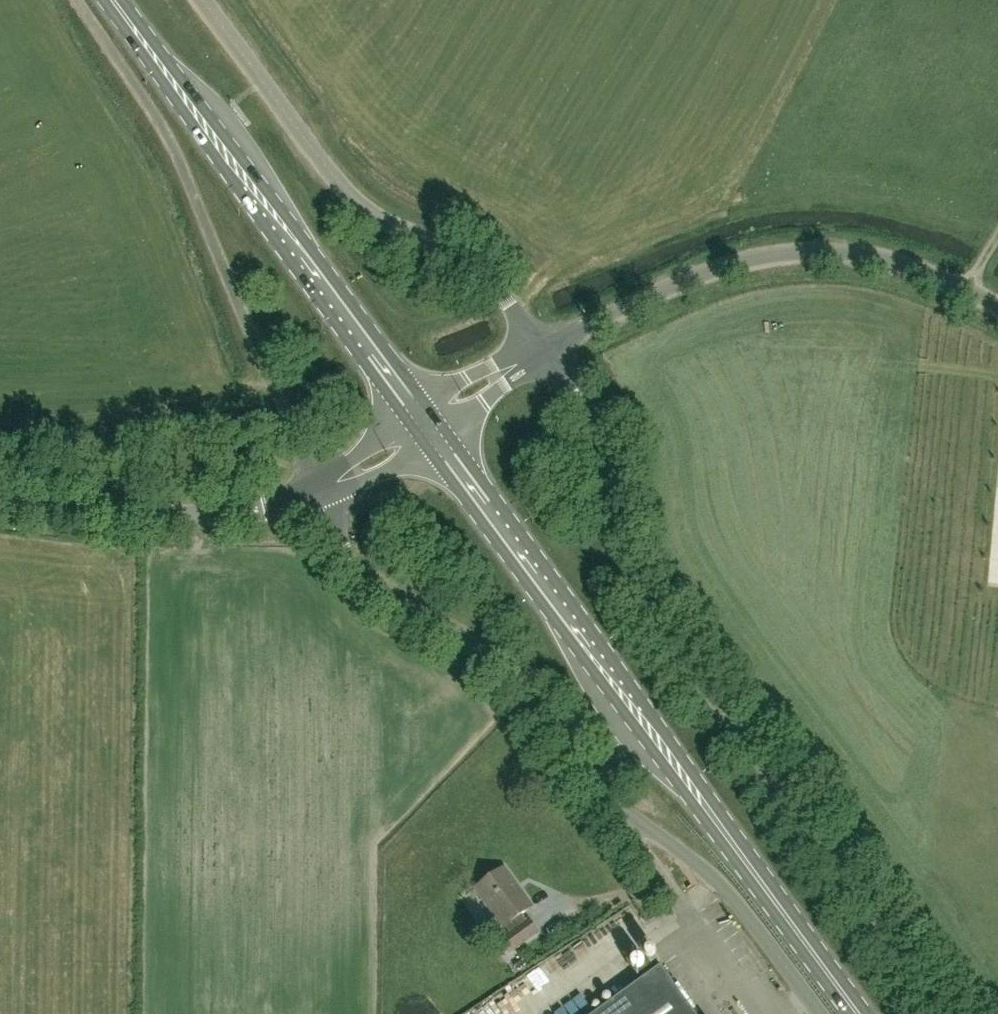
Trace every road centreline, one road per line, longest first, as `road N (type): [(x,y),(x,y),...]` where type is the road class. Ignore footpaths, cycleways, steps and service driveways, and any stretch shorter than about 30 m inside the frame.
road 1 (unclassified): [(949,1013),(652,613),(618,543),(597,421),(542,348)]
road 2 (unclassified): [(822,1013),(735,897),(620,814),(523,689),(364,579),(344,553),(320,492)]
road 3 (primary): [(860,1013),(425,425)]
road 4 (unclassified): [(320,492),(166,135),(78,0)]
road 5 (primary): [(425,425),(115,0)]
road 6 (unclassified): [(542,348),(477,262),(359,204),(203,0)]
road 7 (unclassified): [(997,305),(892,261),(794,253),(684,281),(542,348)]
road 8 (unclassified): [(320,492),(275,509),(222,515),(0,503)]
road 9 (unclassified): [(320,492),(425,425)]

